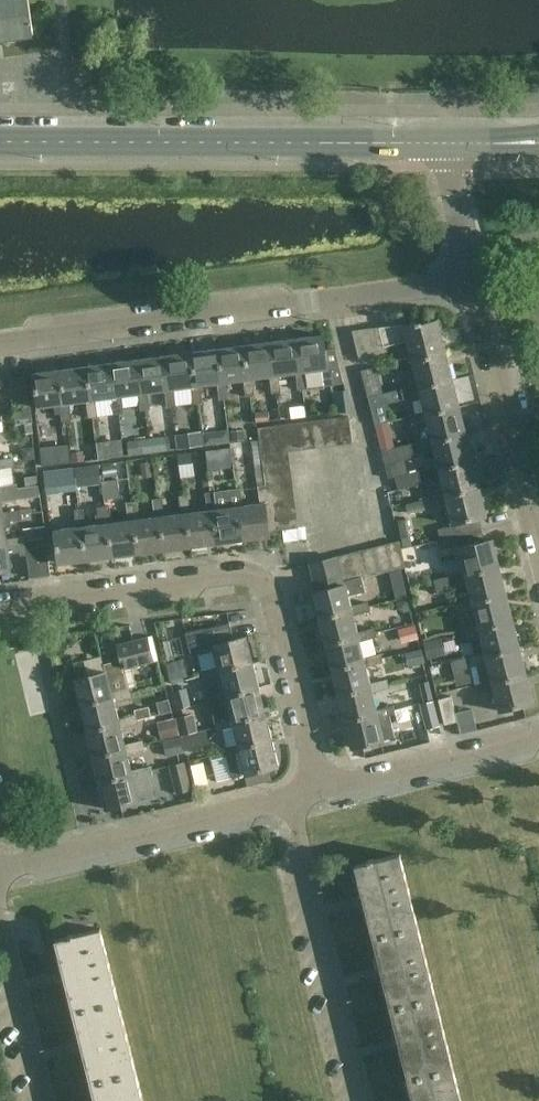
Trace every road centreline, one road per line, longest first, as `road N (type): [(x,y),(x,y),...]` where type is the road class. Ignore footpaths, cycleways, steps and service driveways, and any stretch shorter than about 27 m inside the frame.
road 1 (residential): [(0,603),(249,573),(270,597),(321,789)]
road 2 (residential): [(0,349),(468,285)]
road 3 (tertiary): [(448,146),(0,143)]
road 4 (residential): [(286,799),(365,1100)]
road 5 (residential): [(0,873),(286,799)]
road 6 (residential): [(538,555),(468,285)]
road 7 (residential): [(321,789),(538,735)]
road 8 (residential): [(0,909),(47,1100)]
road 9 (residential): [(468,285),(453,230),(448,146)]

